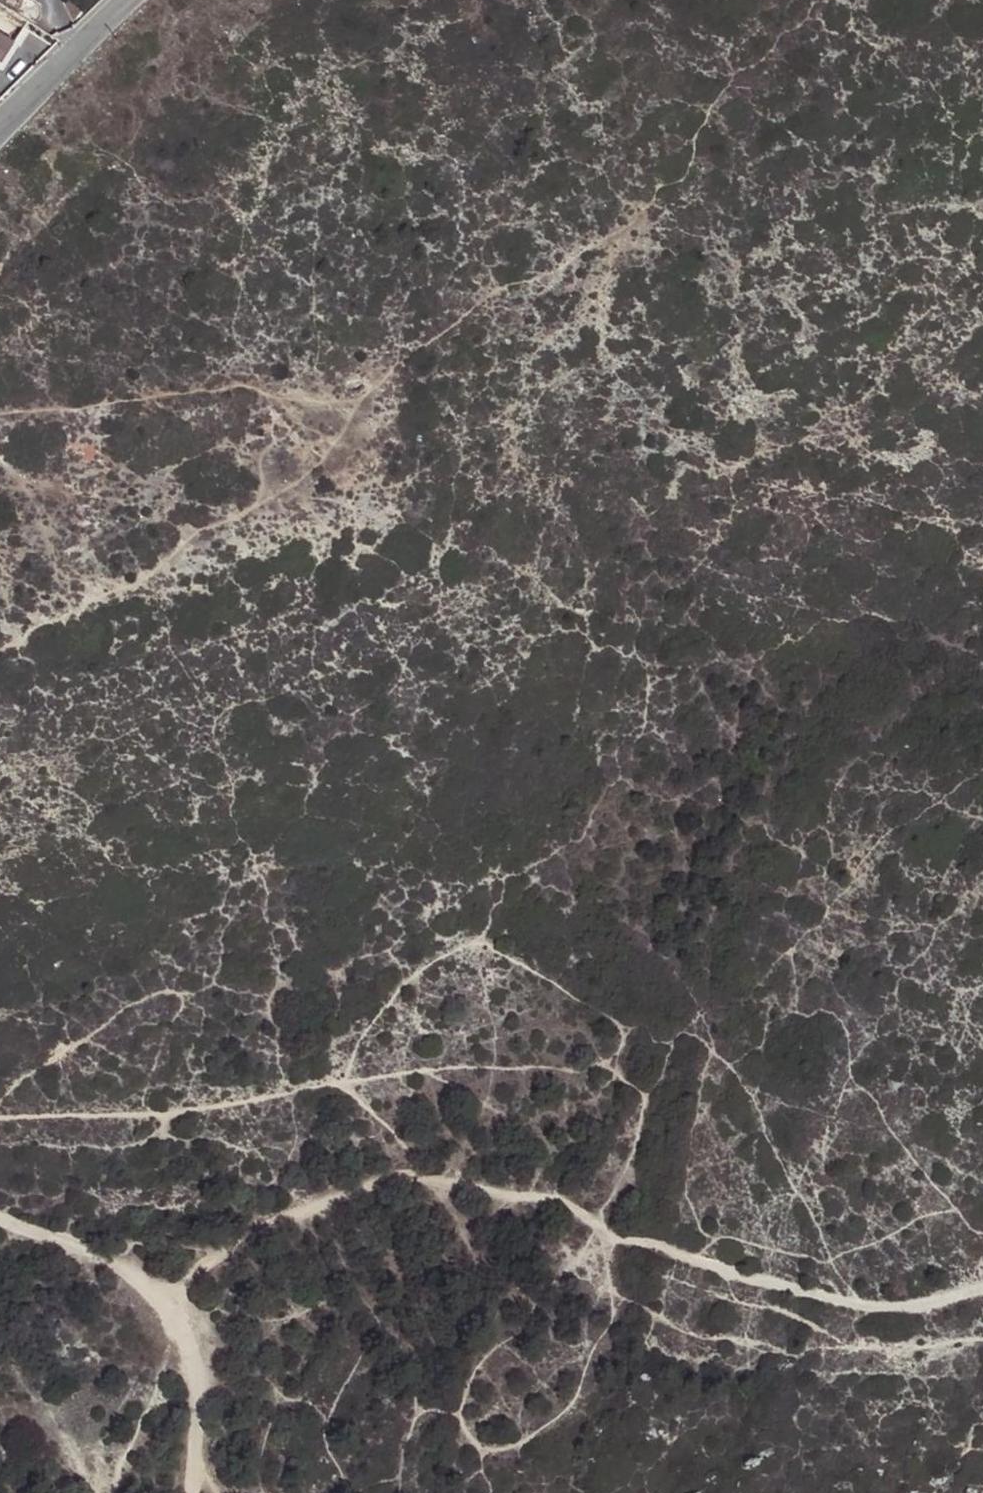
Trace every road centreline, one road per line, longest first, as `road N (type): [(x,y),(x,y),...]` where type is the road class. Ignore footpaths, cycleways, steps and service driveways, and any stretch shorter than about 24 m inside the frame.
road 1 (track): [(982,1288),(897,1309),(838,1300),(712,1269),(535,1195),(450,1180),(303,1210),(196,1274),(182,1326)]
road 2 (track): [(0,1218),(125,1261),(182,1326),(200,1398),(193,1492)]
road 3 (residential): [(0,129),(137,0)]

